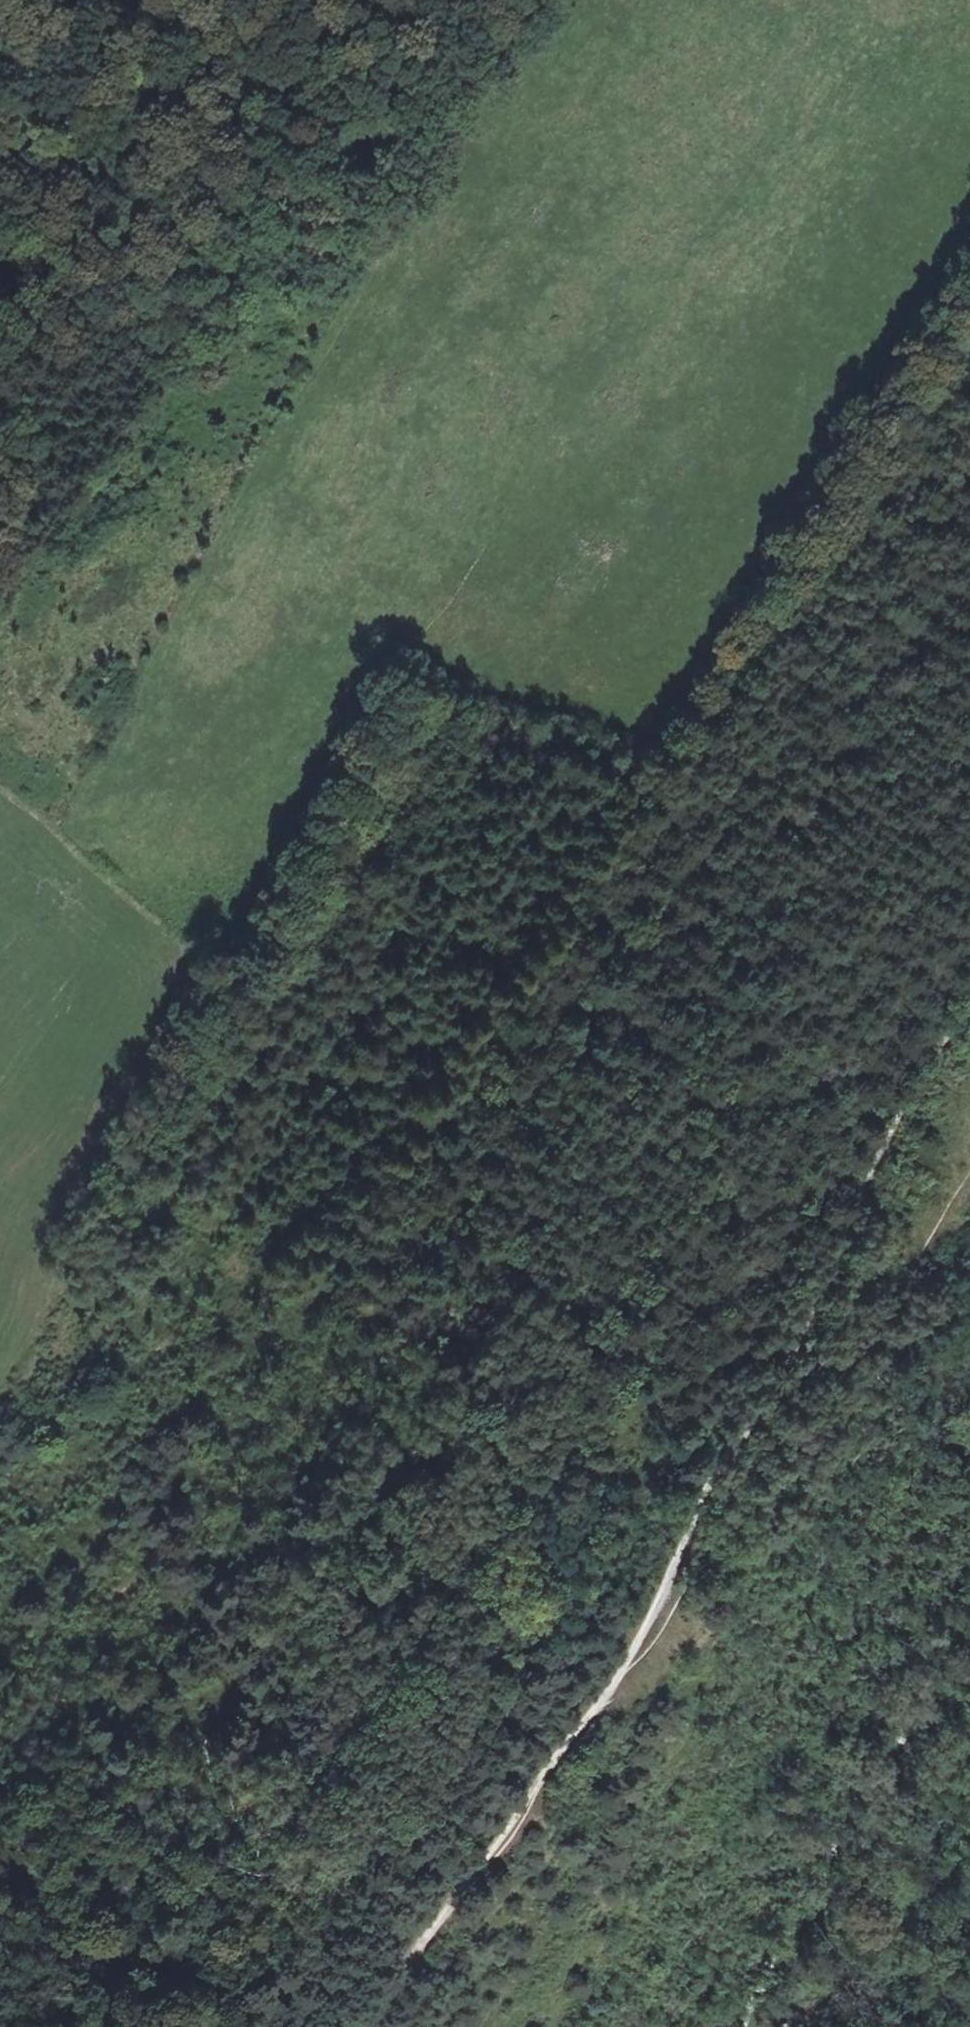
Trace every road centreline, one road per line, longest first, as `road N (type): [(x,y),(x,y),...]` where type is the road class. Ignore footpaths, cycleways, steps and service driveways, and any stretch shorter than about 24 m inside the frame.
road 1 (track): [(346,2026),(594,1719),(809,1315),(917,1072),(969,998)]
road 2 (track): [(969,1636),(768,1942),(731,2026)]

